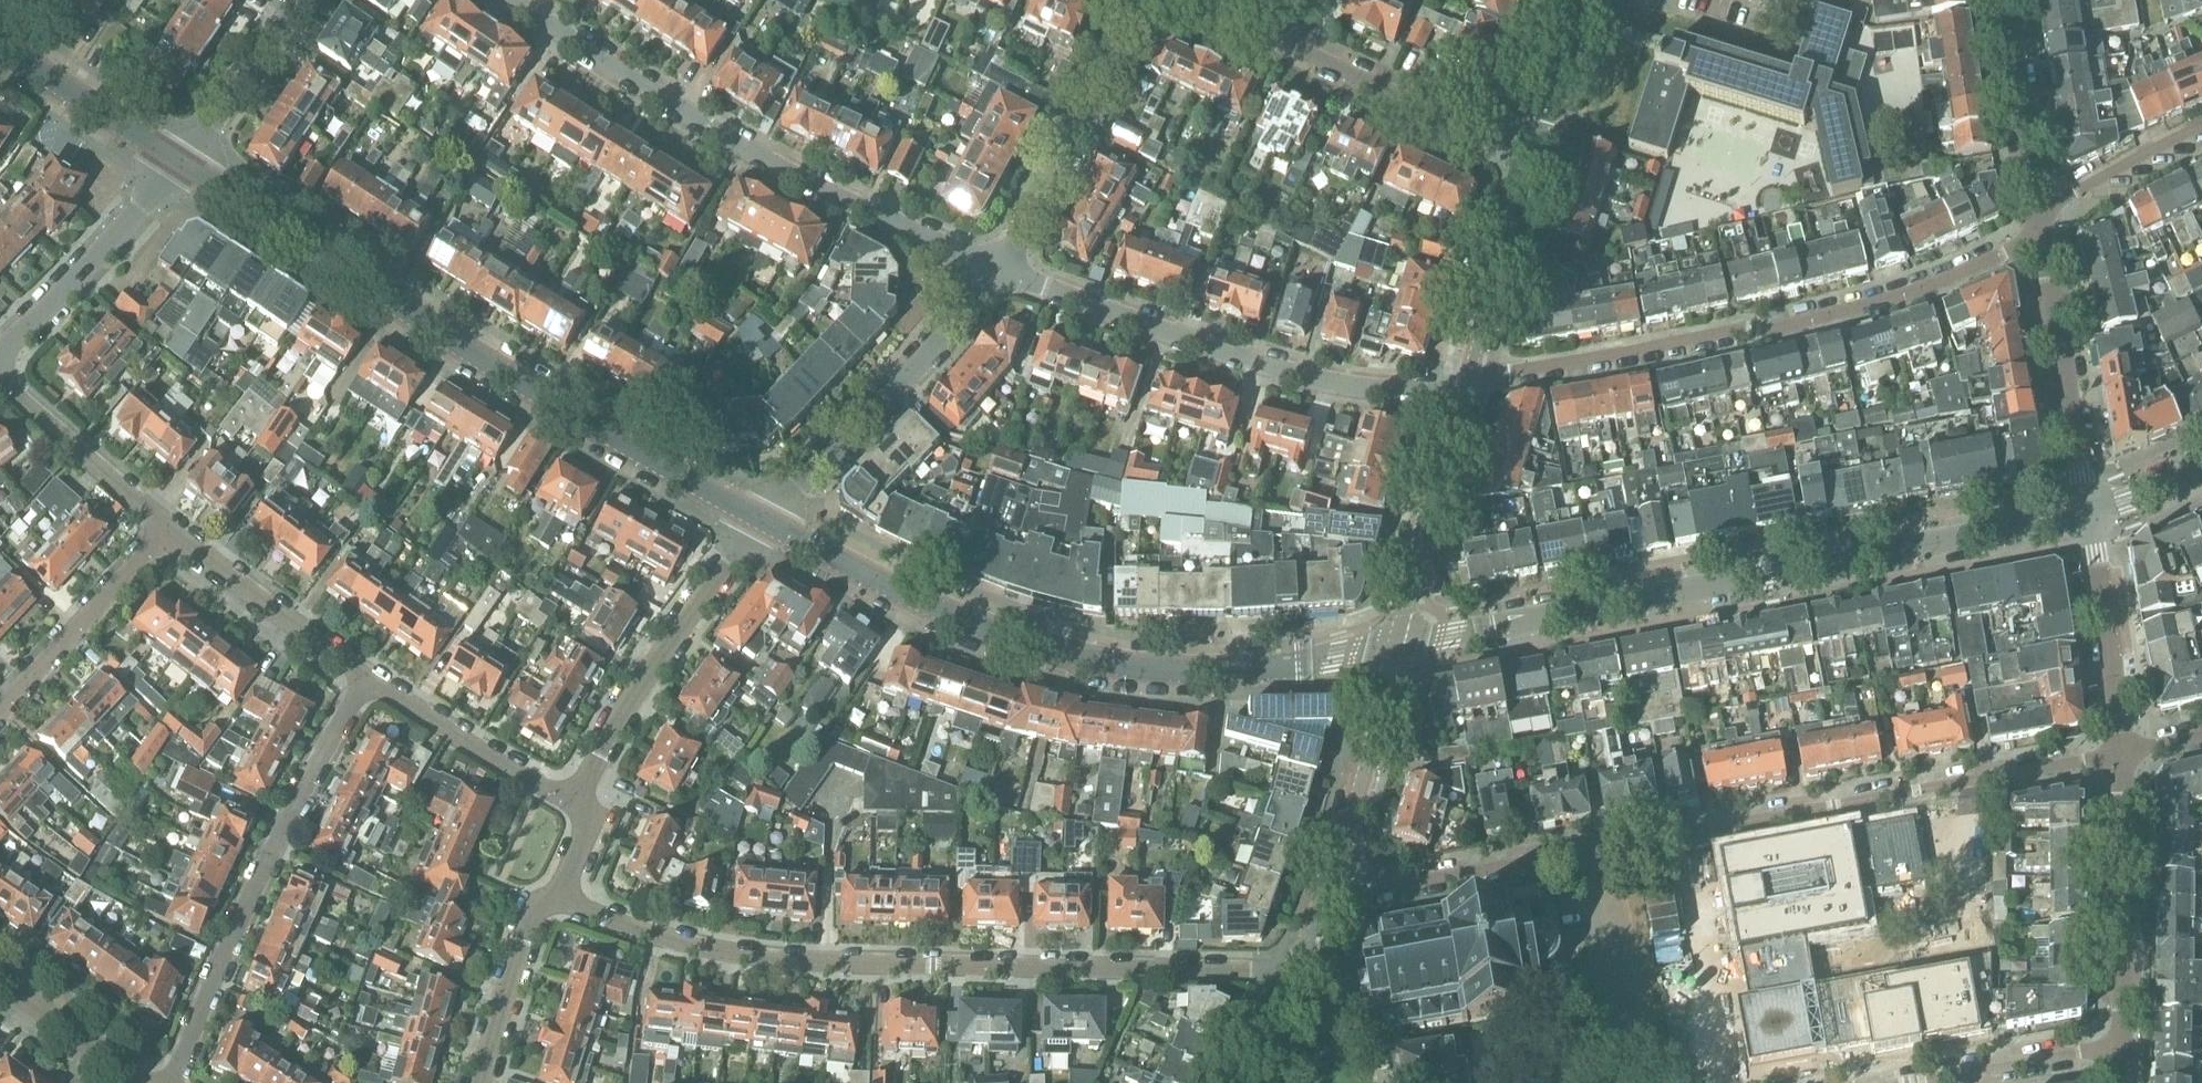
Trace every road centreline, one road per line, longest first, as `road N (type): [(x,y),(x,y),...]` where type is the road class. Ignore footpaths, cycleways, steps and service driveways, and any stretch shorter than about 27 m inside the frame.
road 1 (residential): [(2124,754),(1369,890),(1329,887)]
road 2 (residential): [(1296,978),(1262,969),(778,959),(695,946),(553,898)]
road 3 (tertiary): [(2089,512),(1396,648)]
road 4 (tertiary): [(759,520),(432,328),(184,164)]
road 5 (tertiary): [(1396,648),(1211,669),(1071,654),(876,581),(759,520)]
road 6 (residential): [(1468,379),(1769,329),(1945,279),(2042,236)]
road 7 (residential): [(999,266),(788,171),(513,0)]
road 8 (residential): [(999,266),(1329,382),(1440,388),(1468,379)]
road 9 (residential): [(171,1082),(272,849),(368,678)]
road 10 (residential): [(1534,158),(1195,0)]
road 11 (residential): [(759,520),(911,373),(999,266)]
road 12 (residential): [(576,800),(653,667),(759,520)]
road 13 (residential): [(999,266),(1062,163),(1137,0)]
road 14 (residential): [(2124,754),(2120,1045)]
road 15 (residential): [(2089,512),(2042,236)]
road 16 (tertiary): [(1396,648),(1468,379)]
road 17 (residential): [(184,164),(0,354)]
road 18 (residential): [(0,711),(170,529)]
road 19 (tertiary): [(1329,887),(1396,648)]
road 20 (residential): [(368,678),(170,529)]
road 21 (residential): [(2089,512),(2124,754)]
road 22 (residential): [(576,800),(368,678)]
road 23 (tertiary): [(1468,379),(1534,158)]
road 24 (residential): [(170,529),(0,377)]
road 25 (tertiary): [(184,164),(0,44)]
road 26 (residential): [(2039,210),(2005,0)]
road 27 (residential): [(480,1082),(534,909),(553,898)]
road 28 (residential): [(297,0),(184,164)]
road 29 (residential): [(1927,1082),(2120,1045)]
road 30 (residential): [(2039,210),(2201,126)]
road 31 (residential): [(139,1082),(0,983)]
road 32 (tertiary): [(1534,158),(1583,0)]
road 33 (tertiary): [(2201,467),(2089,512)]

